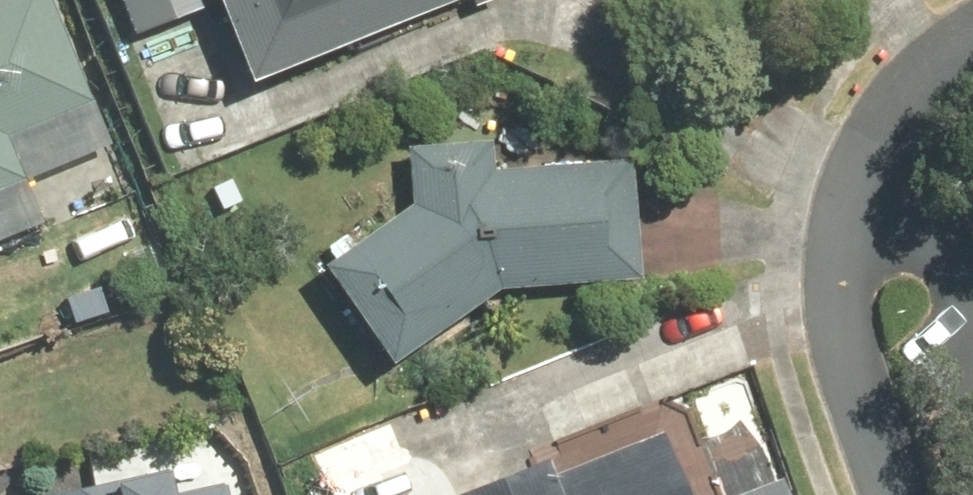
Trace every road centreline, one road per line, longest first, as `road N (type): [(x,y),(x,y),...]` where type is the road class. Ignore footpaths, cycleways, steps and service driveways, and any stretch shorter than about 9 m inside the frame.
road 1 (residential): [(875,182),(842,303),(889,494)]
road 2 (residential): [(875,182),(929,89),(972,44)]

